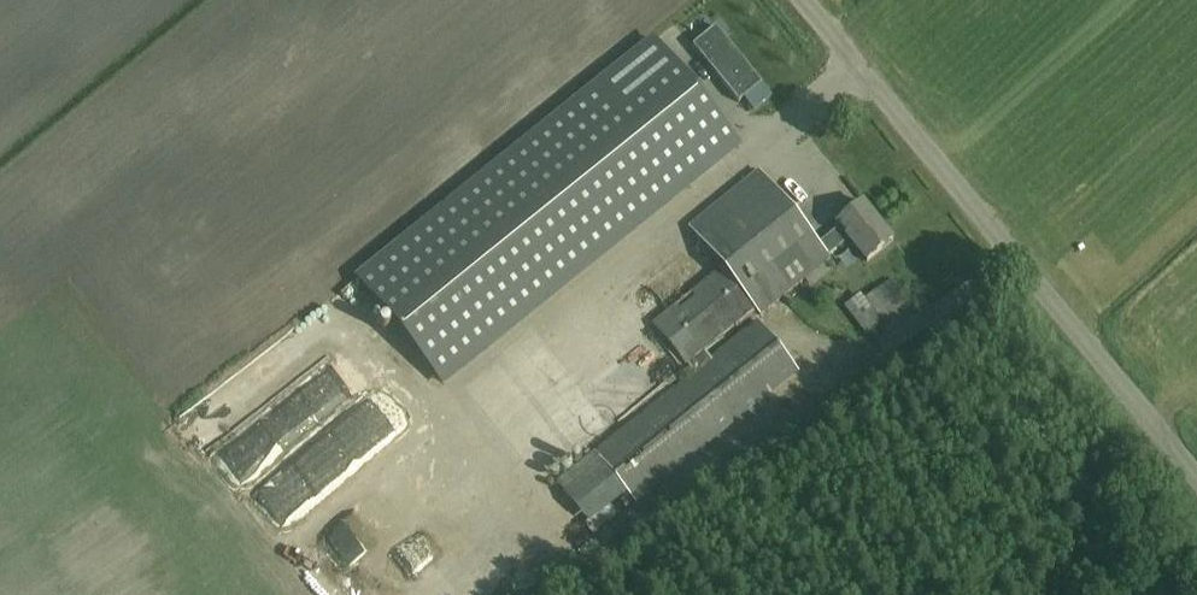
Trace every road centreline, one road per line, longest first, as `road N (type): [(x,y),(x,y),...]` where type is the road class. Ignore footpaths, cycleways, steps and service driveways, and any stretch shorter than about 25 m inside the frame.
road 1 (unclassified): [(1196,471),(801,0)]

